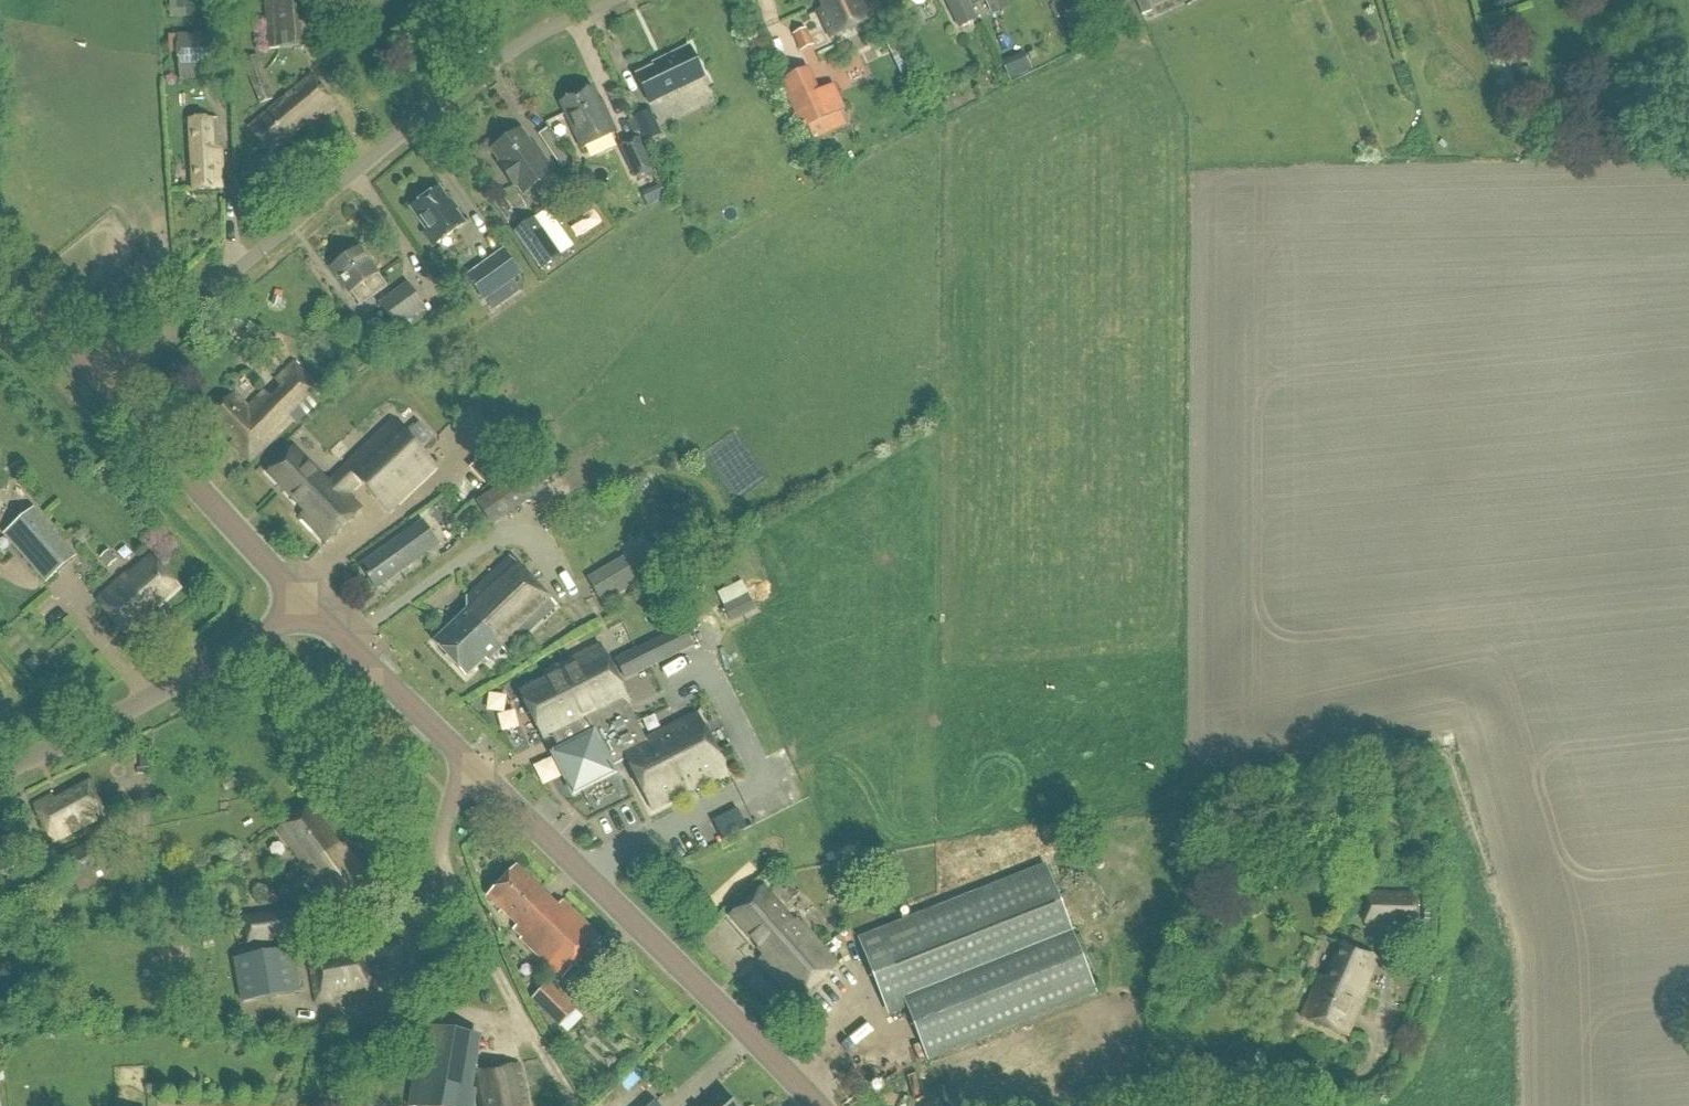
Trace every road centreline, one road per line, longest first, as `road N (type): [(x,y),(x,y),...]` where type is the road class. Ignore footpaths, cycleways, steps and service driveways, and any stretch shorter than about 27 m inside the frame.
road 1 (unclassified): [(106,386),(483,66),(608,0)]
road 2 (tertiary): [(816,1105),(464,762)]
road 3 (unclassified): [(368,1105),(464,762)]
road 4 (tertiary): [(0,769),(258,642),(303,602)]
road 5 (track): [(576,1105),(518,1014),(438,847)]
road 6 (tertiary): [(303,602),(106,386)]
road 7 (tertiary): [(464,762),(303,602)]
road 8 (tertiary): [(106,386),(0,280)]

